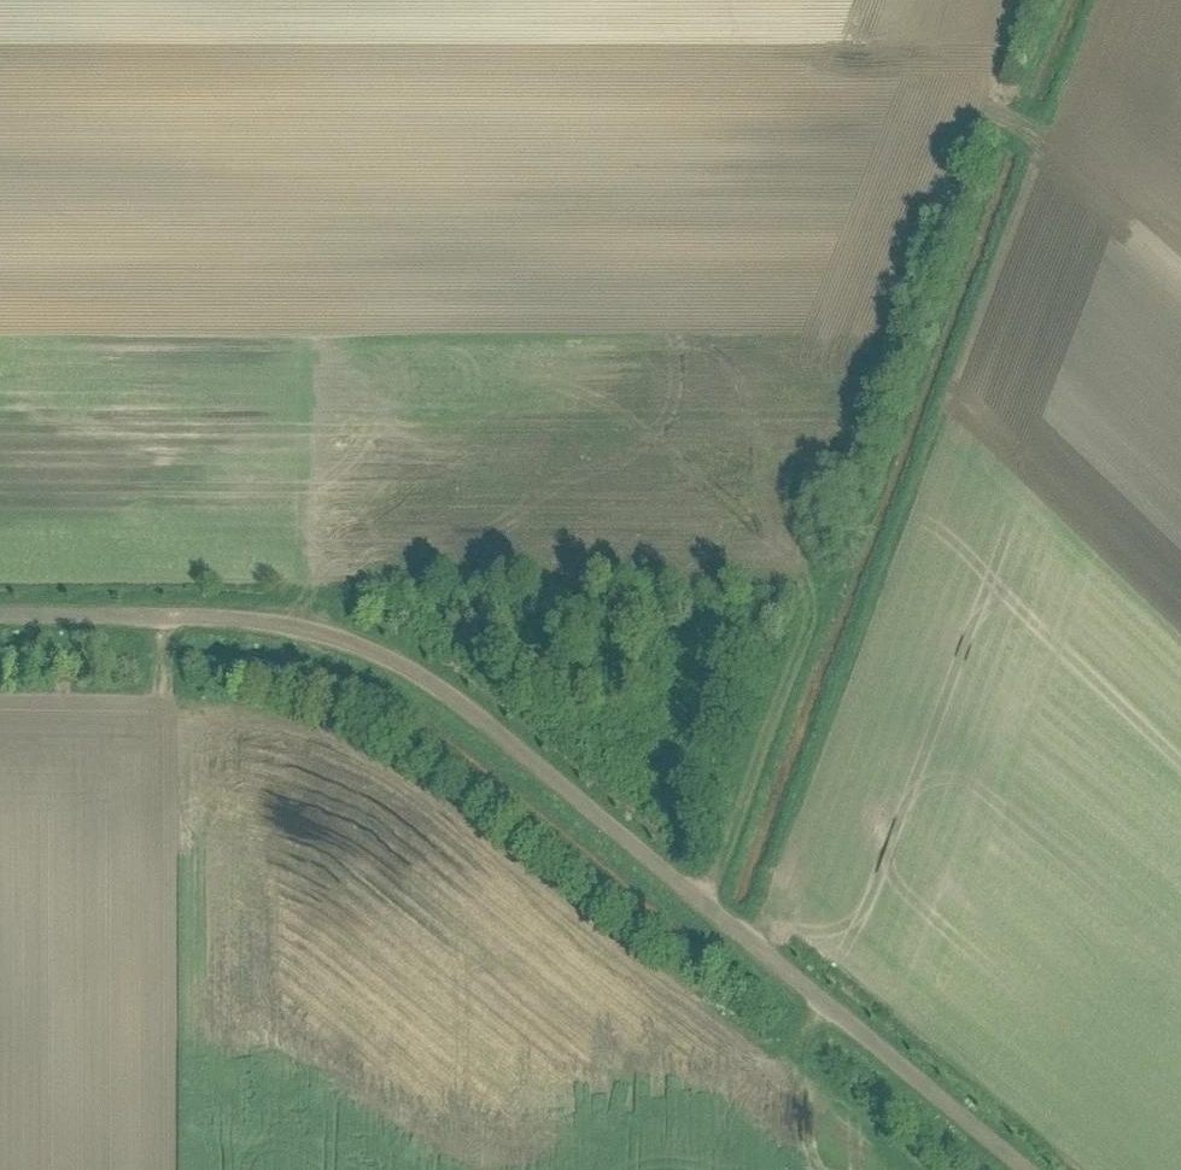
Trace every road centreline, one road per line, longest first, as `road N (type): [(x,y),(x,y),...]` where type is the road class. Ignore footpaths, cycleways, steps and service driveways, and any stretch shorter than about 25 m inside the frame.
road 1 (unclassified): [(1022,1169),(679,888),(404,674),(355,646),(305,625),(210,611),(0,610)]
road 2 (track): [(790,600),(679,888)]

